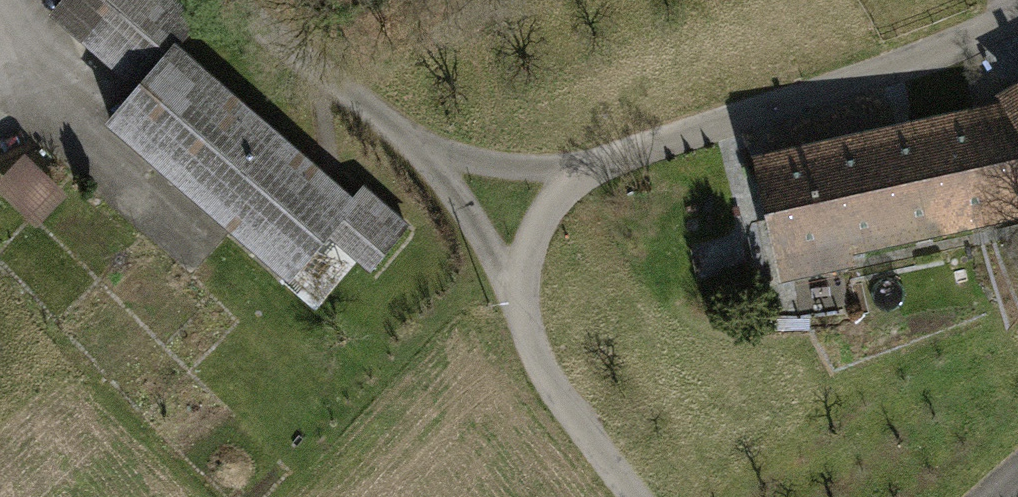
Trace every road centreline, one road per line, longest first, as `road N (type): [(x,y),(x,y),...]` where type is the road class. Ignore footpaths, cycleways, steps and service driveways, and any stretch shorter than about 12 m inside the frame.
road 1 (unclassified): [(1017,13),(960,45),(589,166)]
road 2 (unclassified): [(518,287),(547,376),(643,496)]
road 3 (unclassified): [(243,0),(424,151)]
road 4 (unclassified): [(589,166),(503,168),(424,151)]
road 5 (unclassified): [(424,151),(518,287)]
road 6 (unclassified): [(589,166),(542,221),(518,287)]

